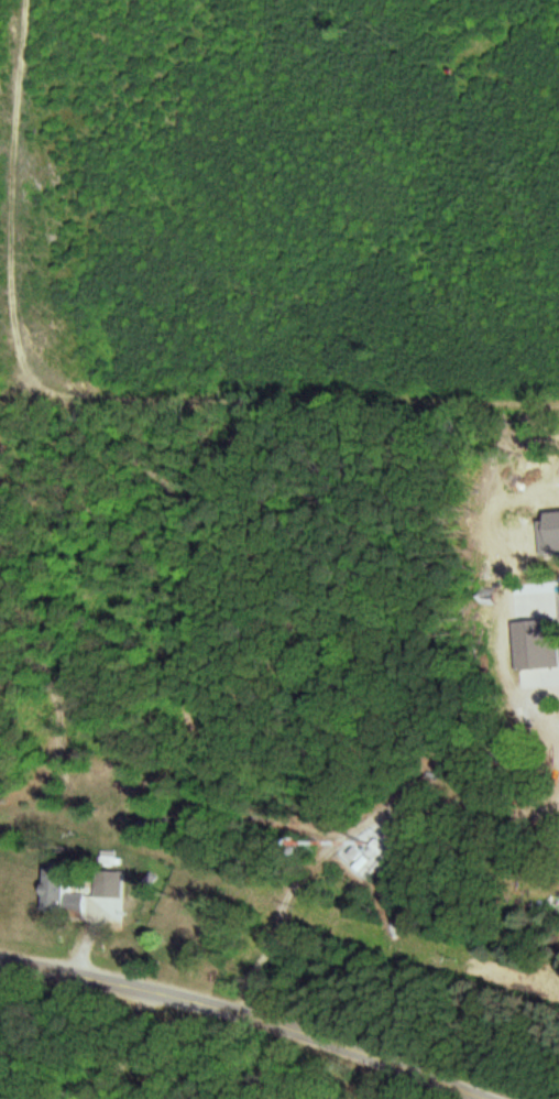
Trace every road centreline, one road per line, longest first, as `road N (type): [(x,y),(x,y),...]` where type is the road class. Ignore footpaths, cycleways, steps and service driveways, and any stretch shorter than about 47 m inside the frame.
road 1 (residential): [(558,410),(163,436),(79,407),(32,377),(12,0)]
road 2 (residential): [(487,1098),(141,982),(0,956)]

